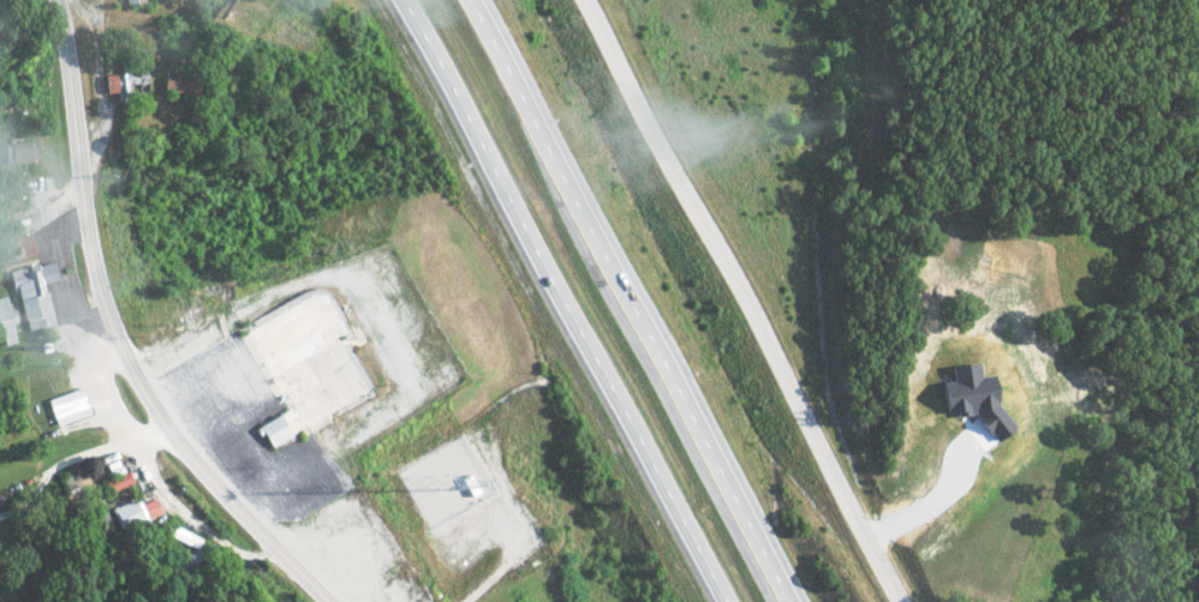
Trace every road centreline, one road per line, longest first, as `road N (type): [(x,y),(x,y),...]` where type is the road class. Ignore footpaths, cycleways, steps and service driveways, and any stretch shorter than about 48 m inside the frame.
road 1 (trunk): [(793,601),(468,0)]
road 2 (residential): [(329,601),(174,435),(136,375),(90,237),(56,0)]
road 3 (trunk): [(403,0),(727,601)]
road 4 (residential): [(587,0),(698,191),(906,601)]

